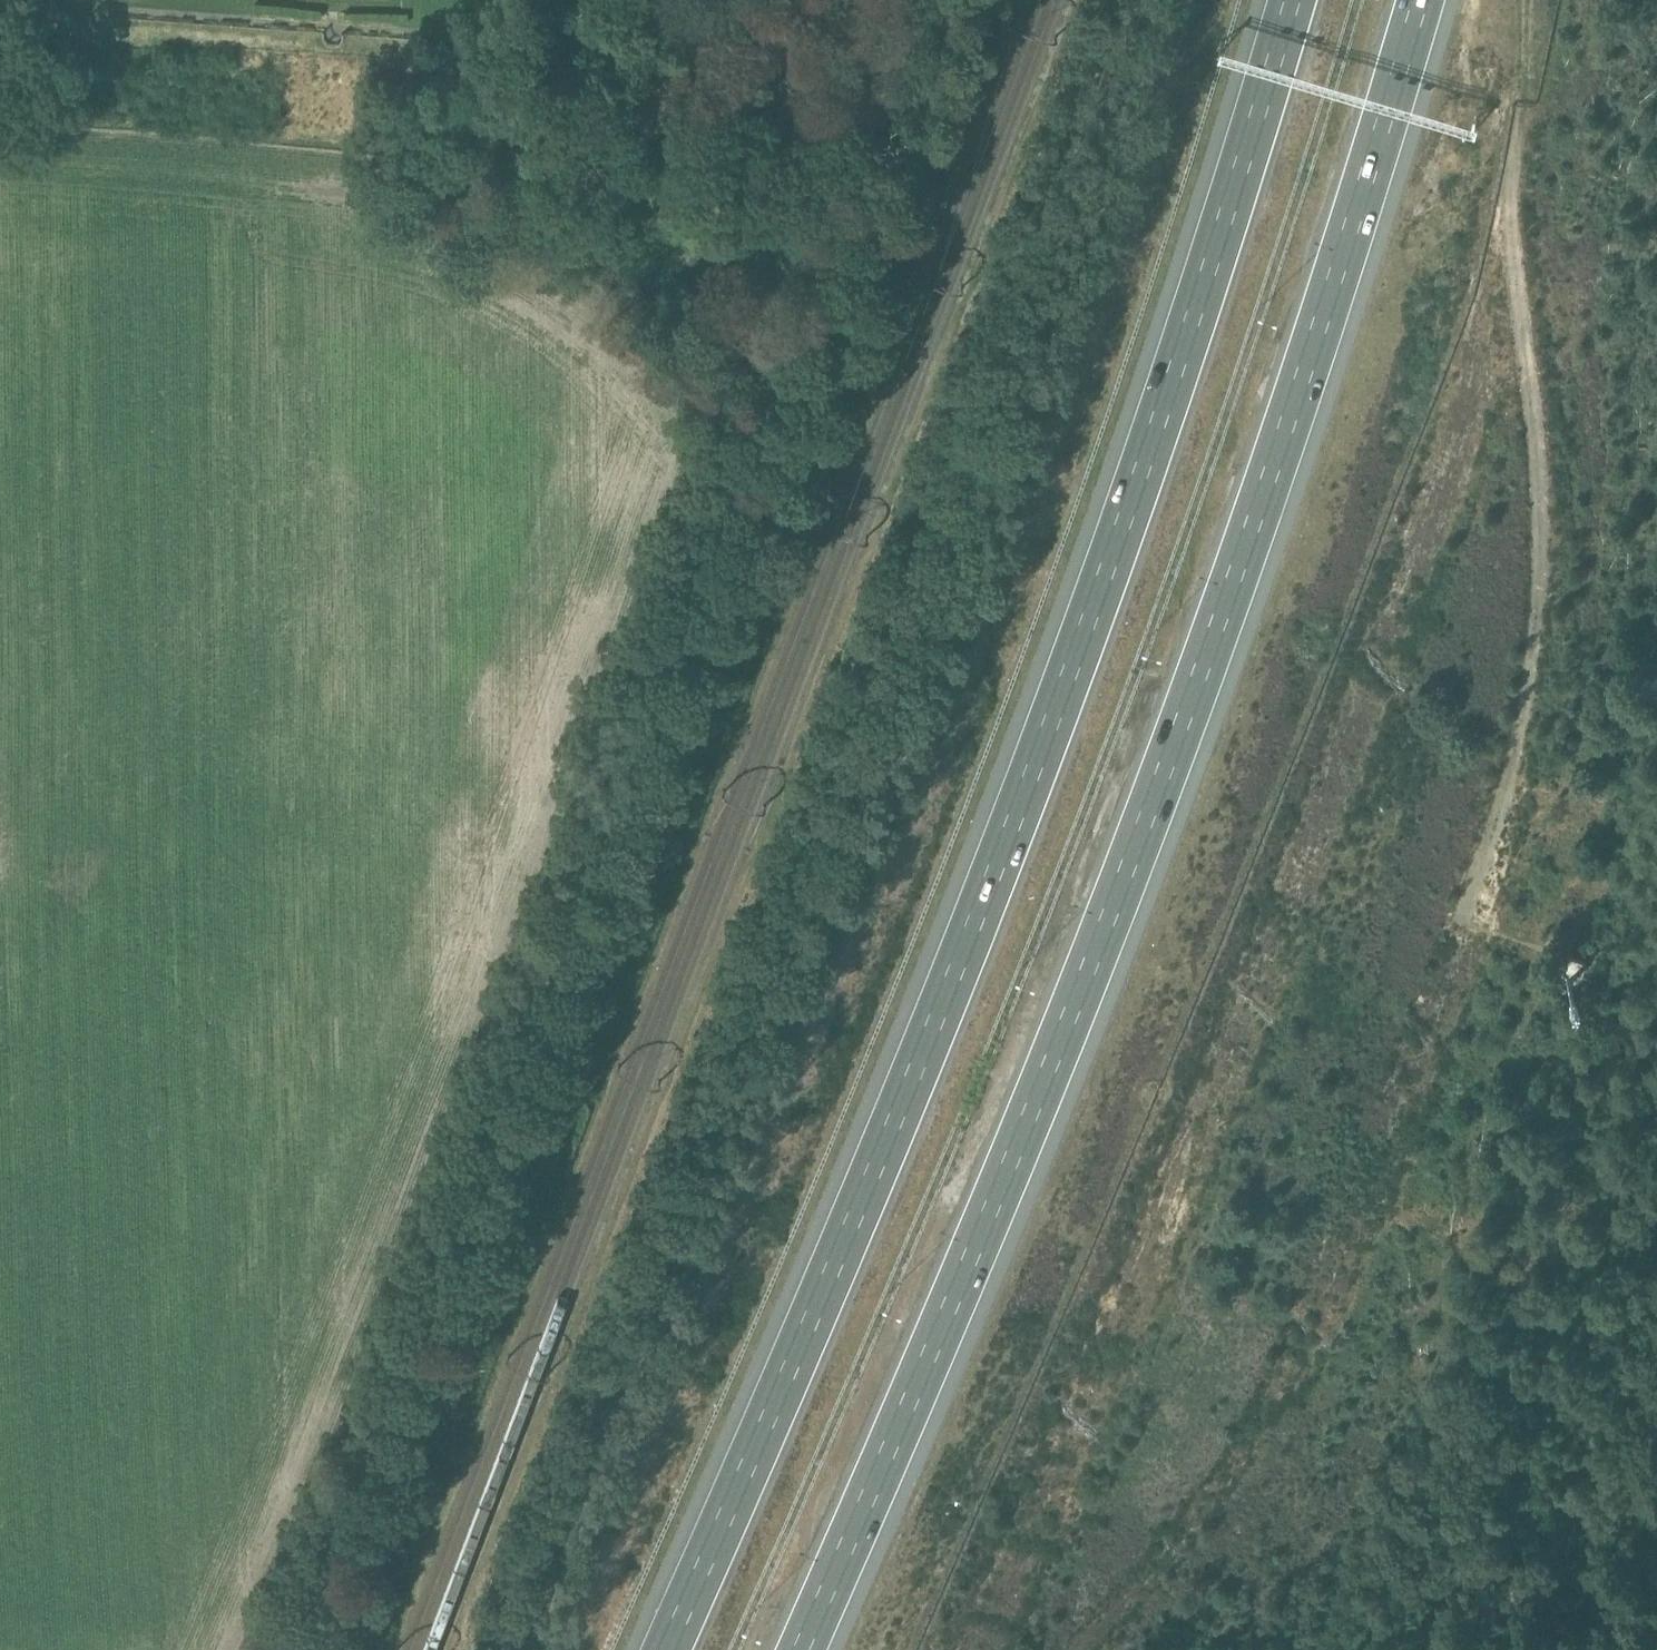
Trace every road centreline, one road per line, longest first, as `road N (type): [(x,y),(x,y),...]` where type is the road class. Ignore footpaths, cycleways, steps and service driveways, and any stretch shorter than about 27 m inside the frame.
road 1 (motorway): [(1293,0),(1117,547),(891,1135),(664,1649)]
road 2 (motorway): [(797,1649),(1002,1188),(1127,874),(1310,350),(1419,0)]
road 3 (track): [(1463,922),(1508,783),(1541,593),(1540,483),(1510,228),(1528,0)]
road 4 (track): [(196,866),(0,803)]

